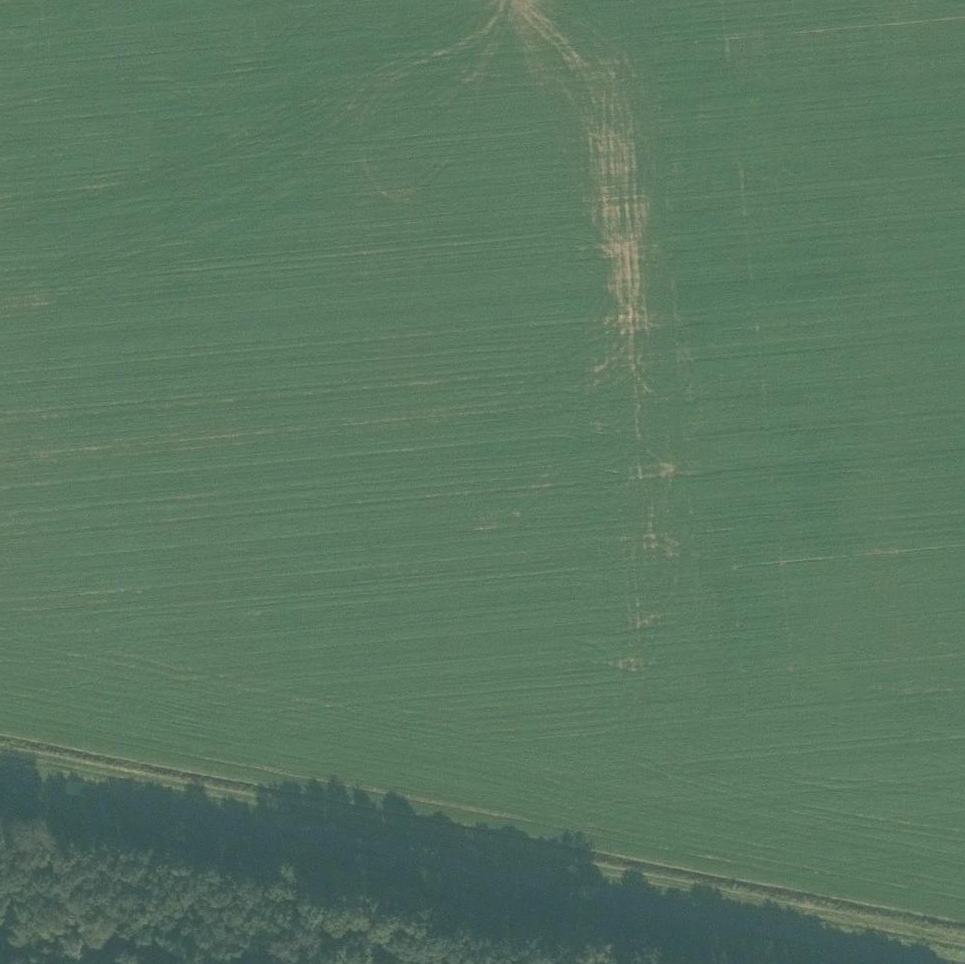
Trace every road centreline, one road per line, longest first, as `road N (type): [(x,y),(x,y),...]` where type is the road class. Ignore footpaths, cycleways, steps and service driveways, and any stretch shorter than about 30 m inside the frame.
road 1 (track): [(964,943),(0,750)]

